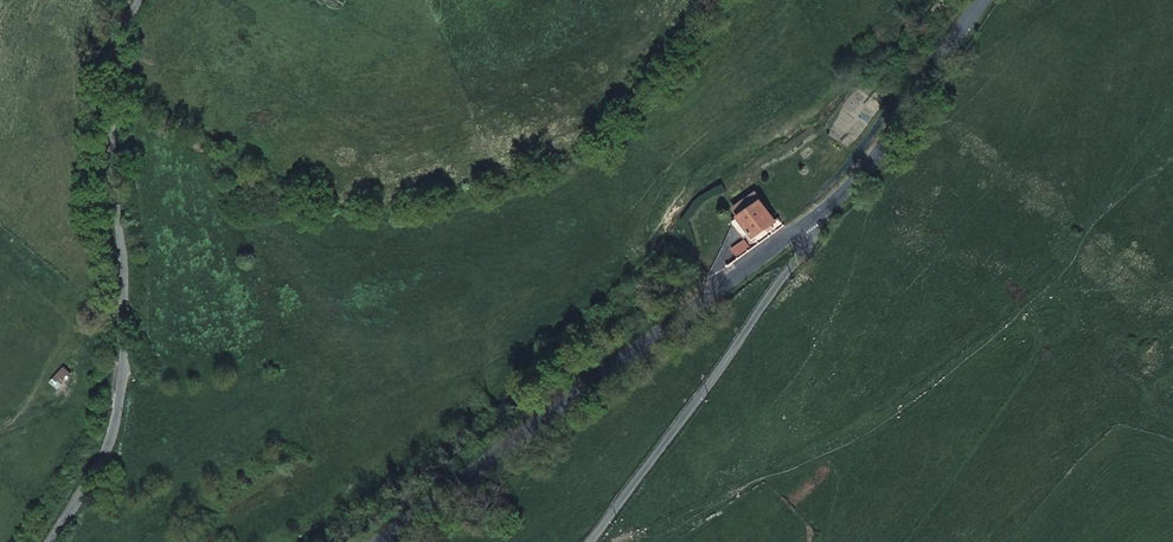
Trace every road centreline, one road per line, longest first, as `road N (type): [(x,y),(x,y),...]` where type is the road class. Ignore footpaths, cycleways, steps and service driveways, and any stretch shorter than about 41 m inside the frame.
road 1 (unclassified): [(142,0),(115,58),(120,386),(99,461),(48,541)]
road 2 (secondary): [(382,541),(799,231)]
road 3 (unclassified): [(592,541),(790,266),(799,231)]
road 4 (secondary): [(799,231),(874,161),(981,0)]

